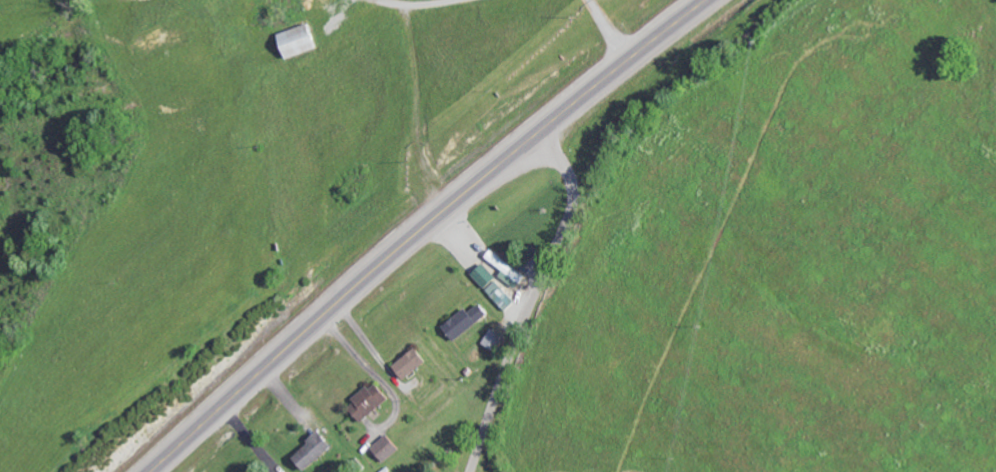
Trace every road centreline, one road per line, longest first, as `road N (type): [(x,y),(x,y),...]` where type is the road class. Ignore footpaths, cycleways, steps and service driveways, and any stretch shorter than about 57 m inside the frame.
road 1 (trunk): [(146,471),(384,259),(705,0)]
road 2 (residential): [(469,471),(570,202),(562,168),(532,137)]

